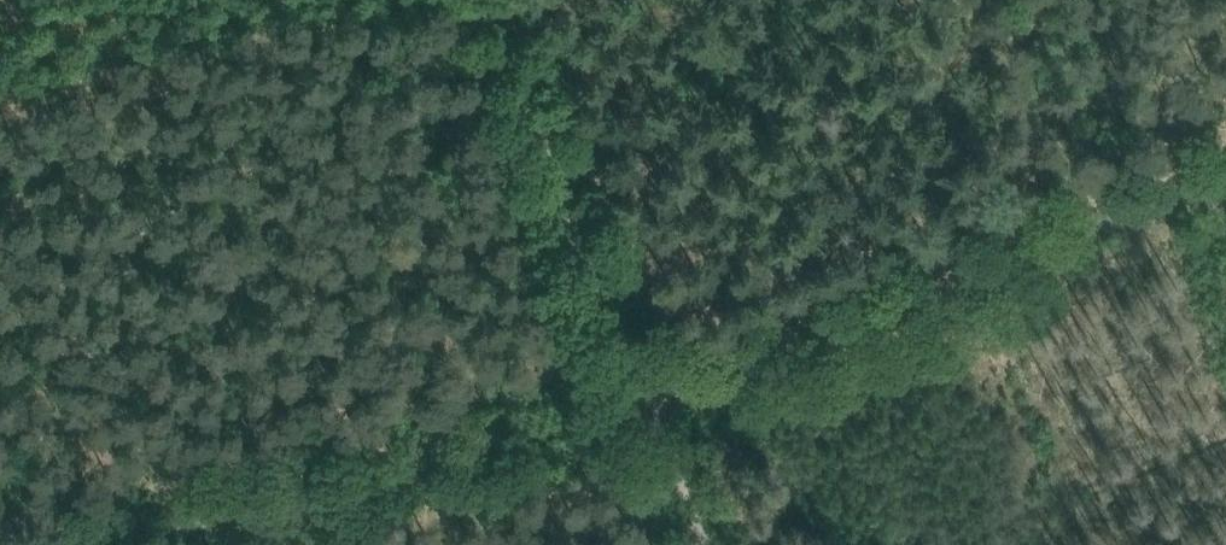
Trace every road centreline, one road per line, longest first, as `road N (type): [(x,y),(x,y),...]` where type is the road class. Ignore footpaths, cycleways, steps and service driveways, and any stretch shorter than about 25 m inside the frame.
road 1 (track): [(1225,182),(640,411),(106,544)]
road 2 (track): [(504,0),(640,411),(697,544)]

